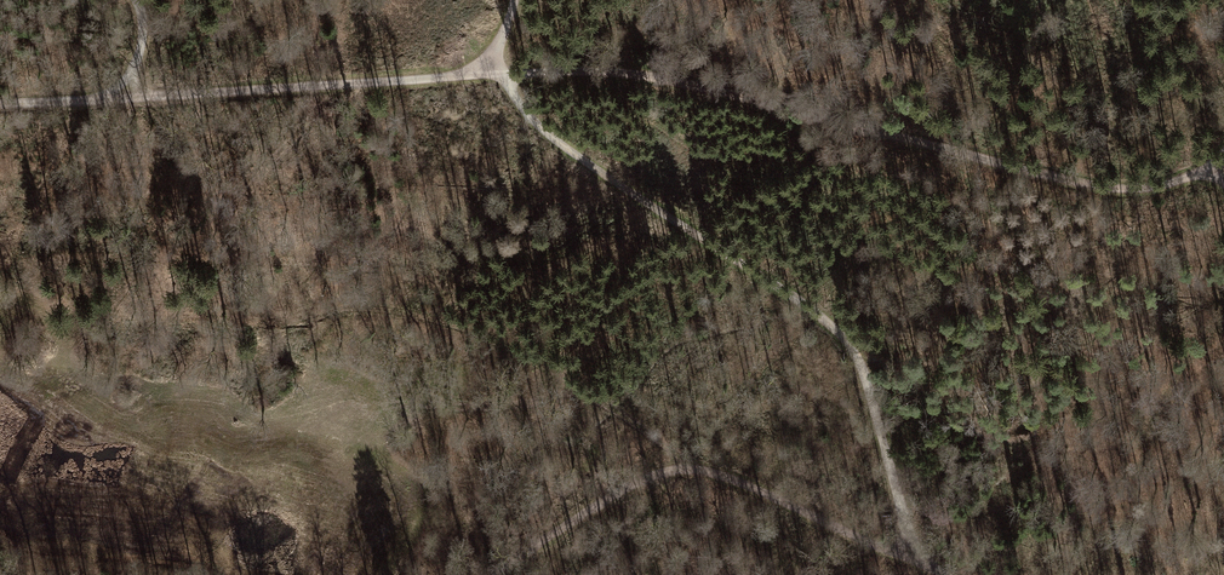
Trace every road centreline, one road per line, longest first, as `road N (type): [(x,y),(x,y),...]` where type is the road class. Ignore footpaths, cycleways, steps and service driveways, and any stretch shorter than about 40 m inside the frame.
road 1 (track): [(0,99),(595,71),(760,100),(1097,186),(1161,185),(1223,157)]
road 2 (track): [(516,0),(493,74),(517,104),(552,138),(830,329),(867,378),(911,566)]
road 3 (track): [(494,574),(588,513),(670,476),(704,476),(738,487),(911,566)]

